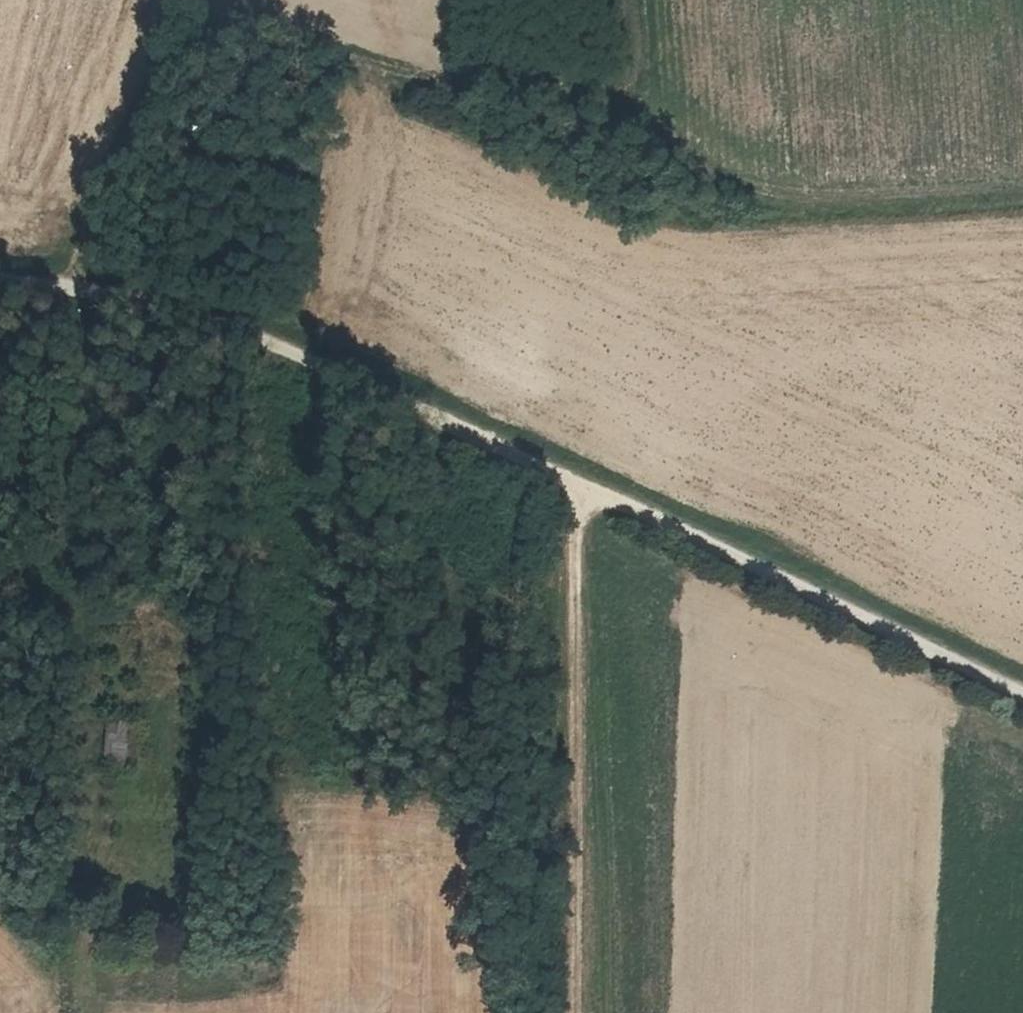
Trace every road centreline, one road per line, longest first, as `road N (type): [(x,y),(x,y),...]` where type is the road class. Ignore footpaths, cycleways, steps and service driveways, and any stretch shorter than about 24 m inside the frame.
road 1 (unclassified): [(0,280),(111,298),(260,345),(1022,701)]
road 2 (track): [(566,1012),(563,745),(571,486)]

